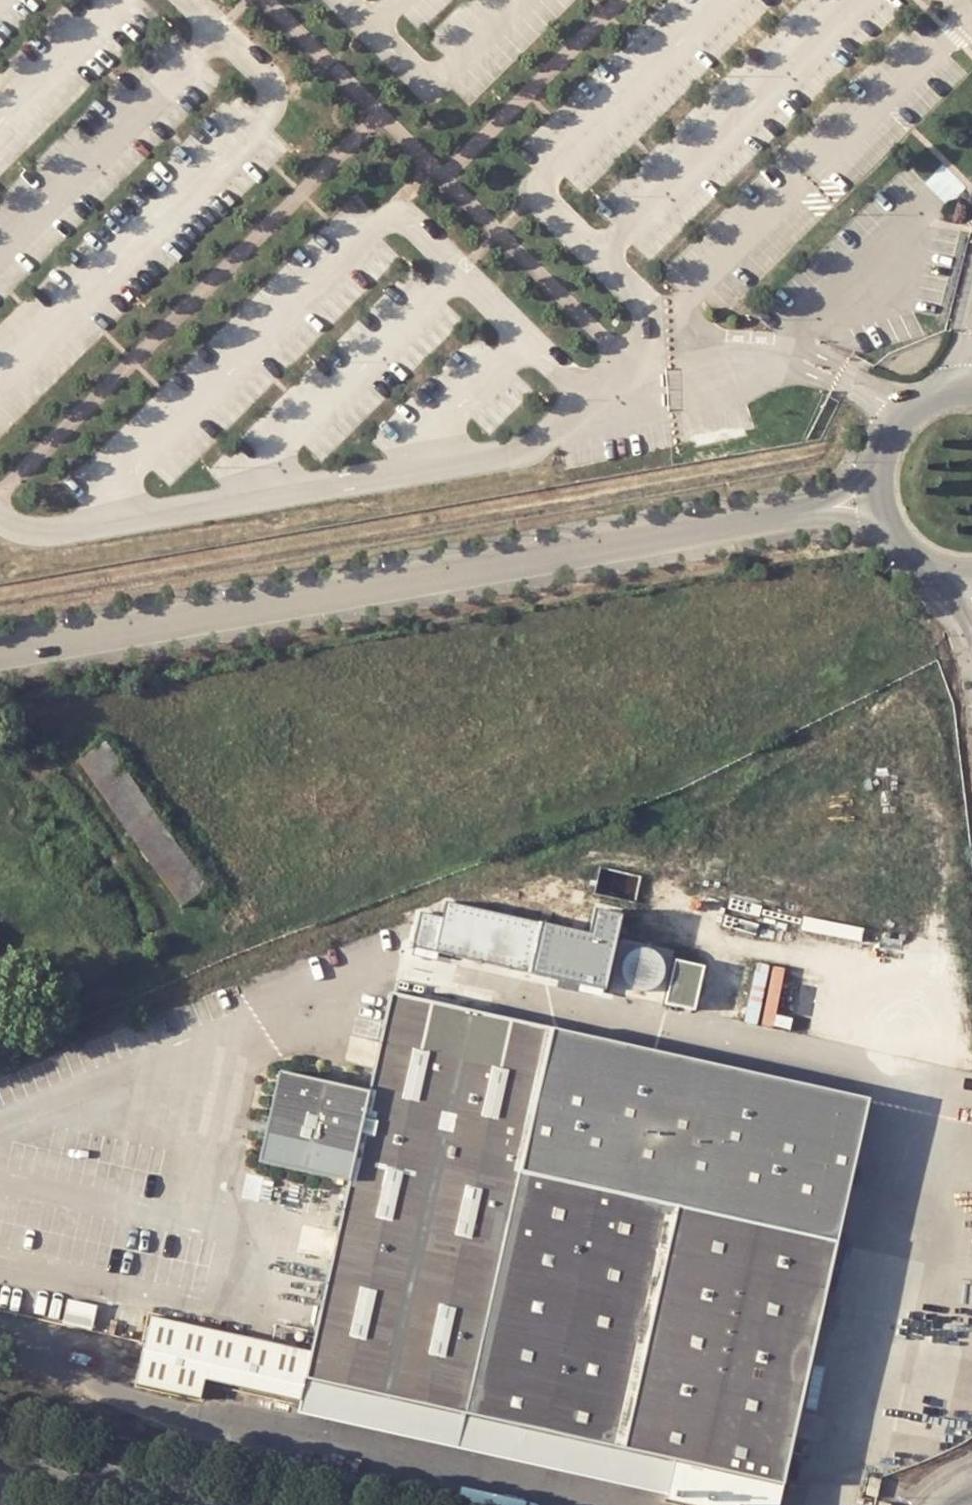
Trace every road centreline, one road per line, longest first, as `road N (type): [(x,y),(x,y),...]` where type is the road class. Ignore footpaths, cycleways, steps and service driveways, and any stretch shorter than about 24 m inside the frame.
road 1 (unclassified): [(0,651),(811,511)]
road 2 (tertiary): [(3,1455),(262,1504)]

